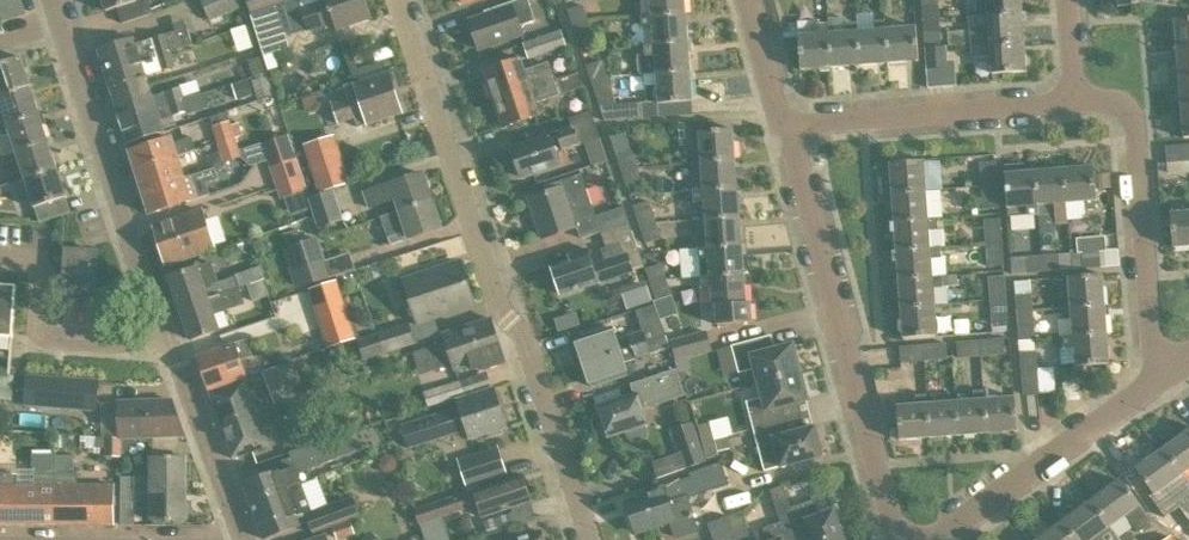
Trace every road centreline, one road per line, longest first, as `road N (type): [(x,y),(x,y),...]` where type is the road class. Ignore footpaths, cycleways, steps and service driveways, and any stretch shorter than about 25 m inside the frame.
road 1 (residential): [(580,539),(399,0)]
road 2 (residential): [(902,539),(782,127)]
road 3 (residential): [(171,330),(143,288),(54,0)]
road 4 (residential): [(1147,388),(1135,128),(1116,107),(1075,101)]
road 5 (residential): [(782,127),(1075,101)]
road 6 (residential): [(936,539),(1147,388)]
road 7 (residential): [(171,330),(139,340),(39,335),(39,261),(0,258)]
road 8 (residential): [(244,539),(171,330)]
road 9 (residential): [(782,127),(745,0)]

